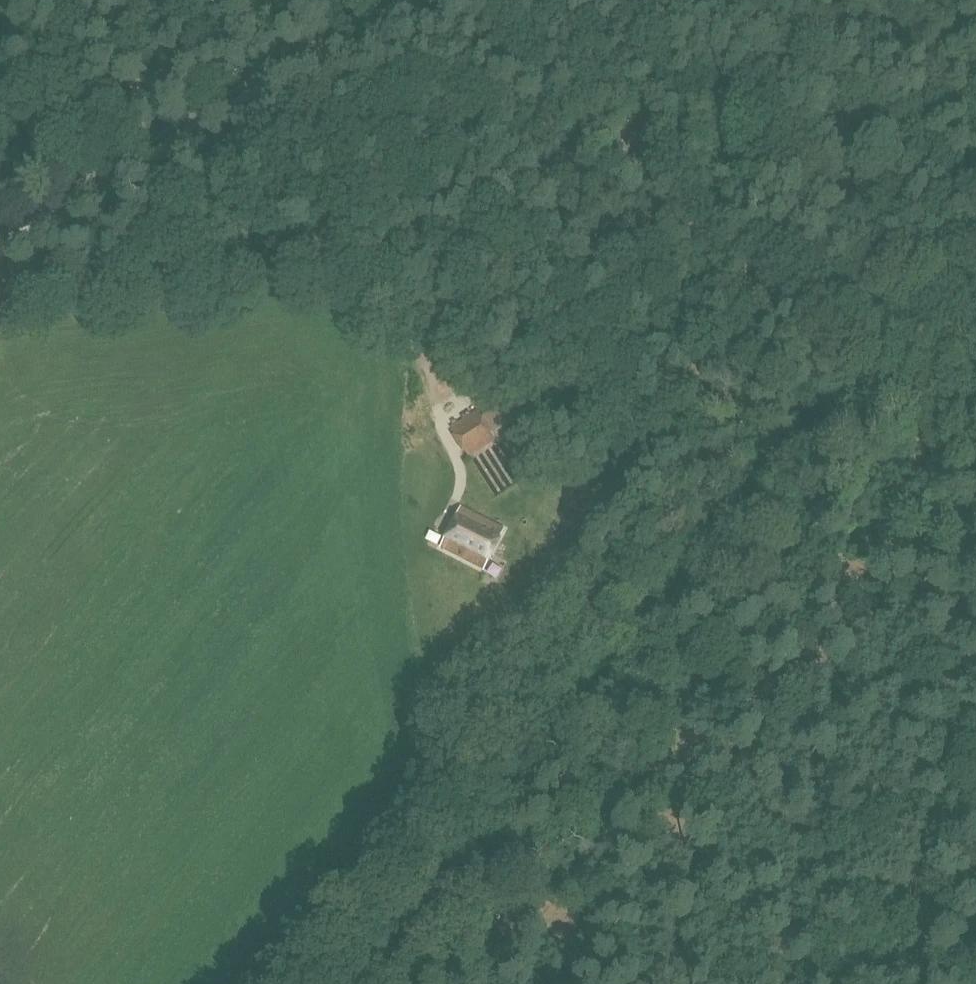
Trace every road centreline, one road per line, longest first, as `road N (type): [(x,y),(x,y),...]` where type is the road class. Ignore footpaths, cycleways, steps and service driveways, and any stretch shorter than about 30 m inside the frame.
road 1 (track): [(0,246),(412,0)]
road 2 (track): [(975,230),(717,0)]

